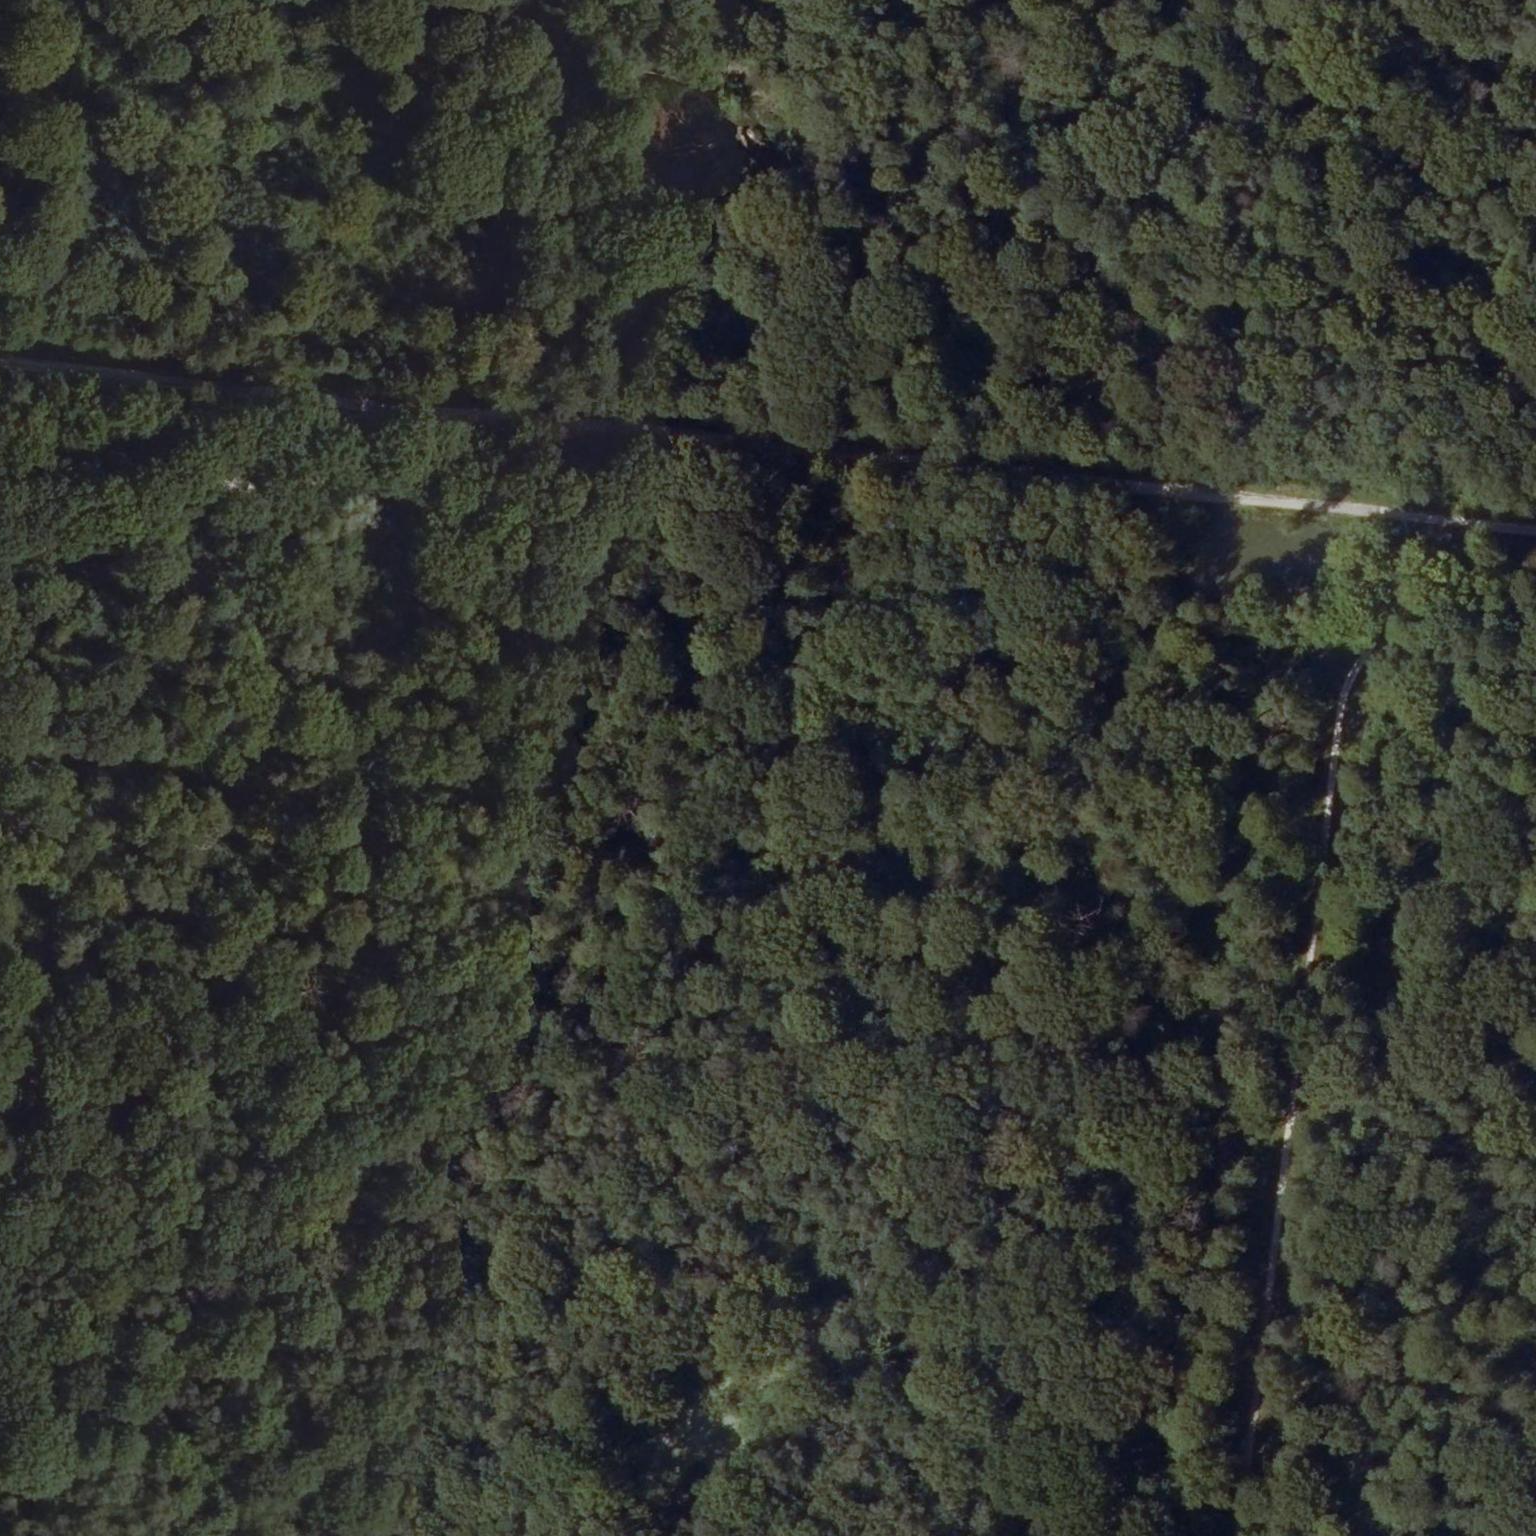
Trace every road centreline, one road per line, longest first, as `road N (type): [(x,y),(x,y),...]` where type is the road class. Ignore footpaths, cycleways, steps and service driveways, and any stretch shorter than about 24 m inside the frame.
road 1 (track): [(0,380),(1535,536)]

